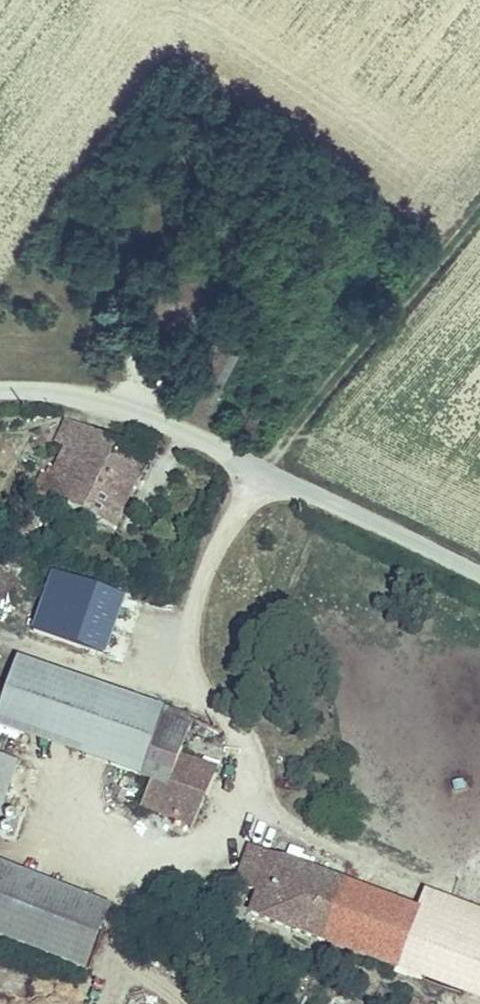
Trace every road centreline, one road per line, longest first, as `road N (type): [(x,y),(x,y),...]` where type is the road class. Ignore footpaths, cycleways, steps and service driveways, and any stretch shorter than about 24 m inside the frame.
road 1 (unclassified): [(0,390),(52,394),(163,424),(479,575)]
road 2 (track): [(262,473),(479,211)]
road 3 (track): [(479,900),(378,873),(288,826),(247,791)]

